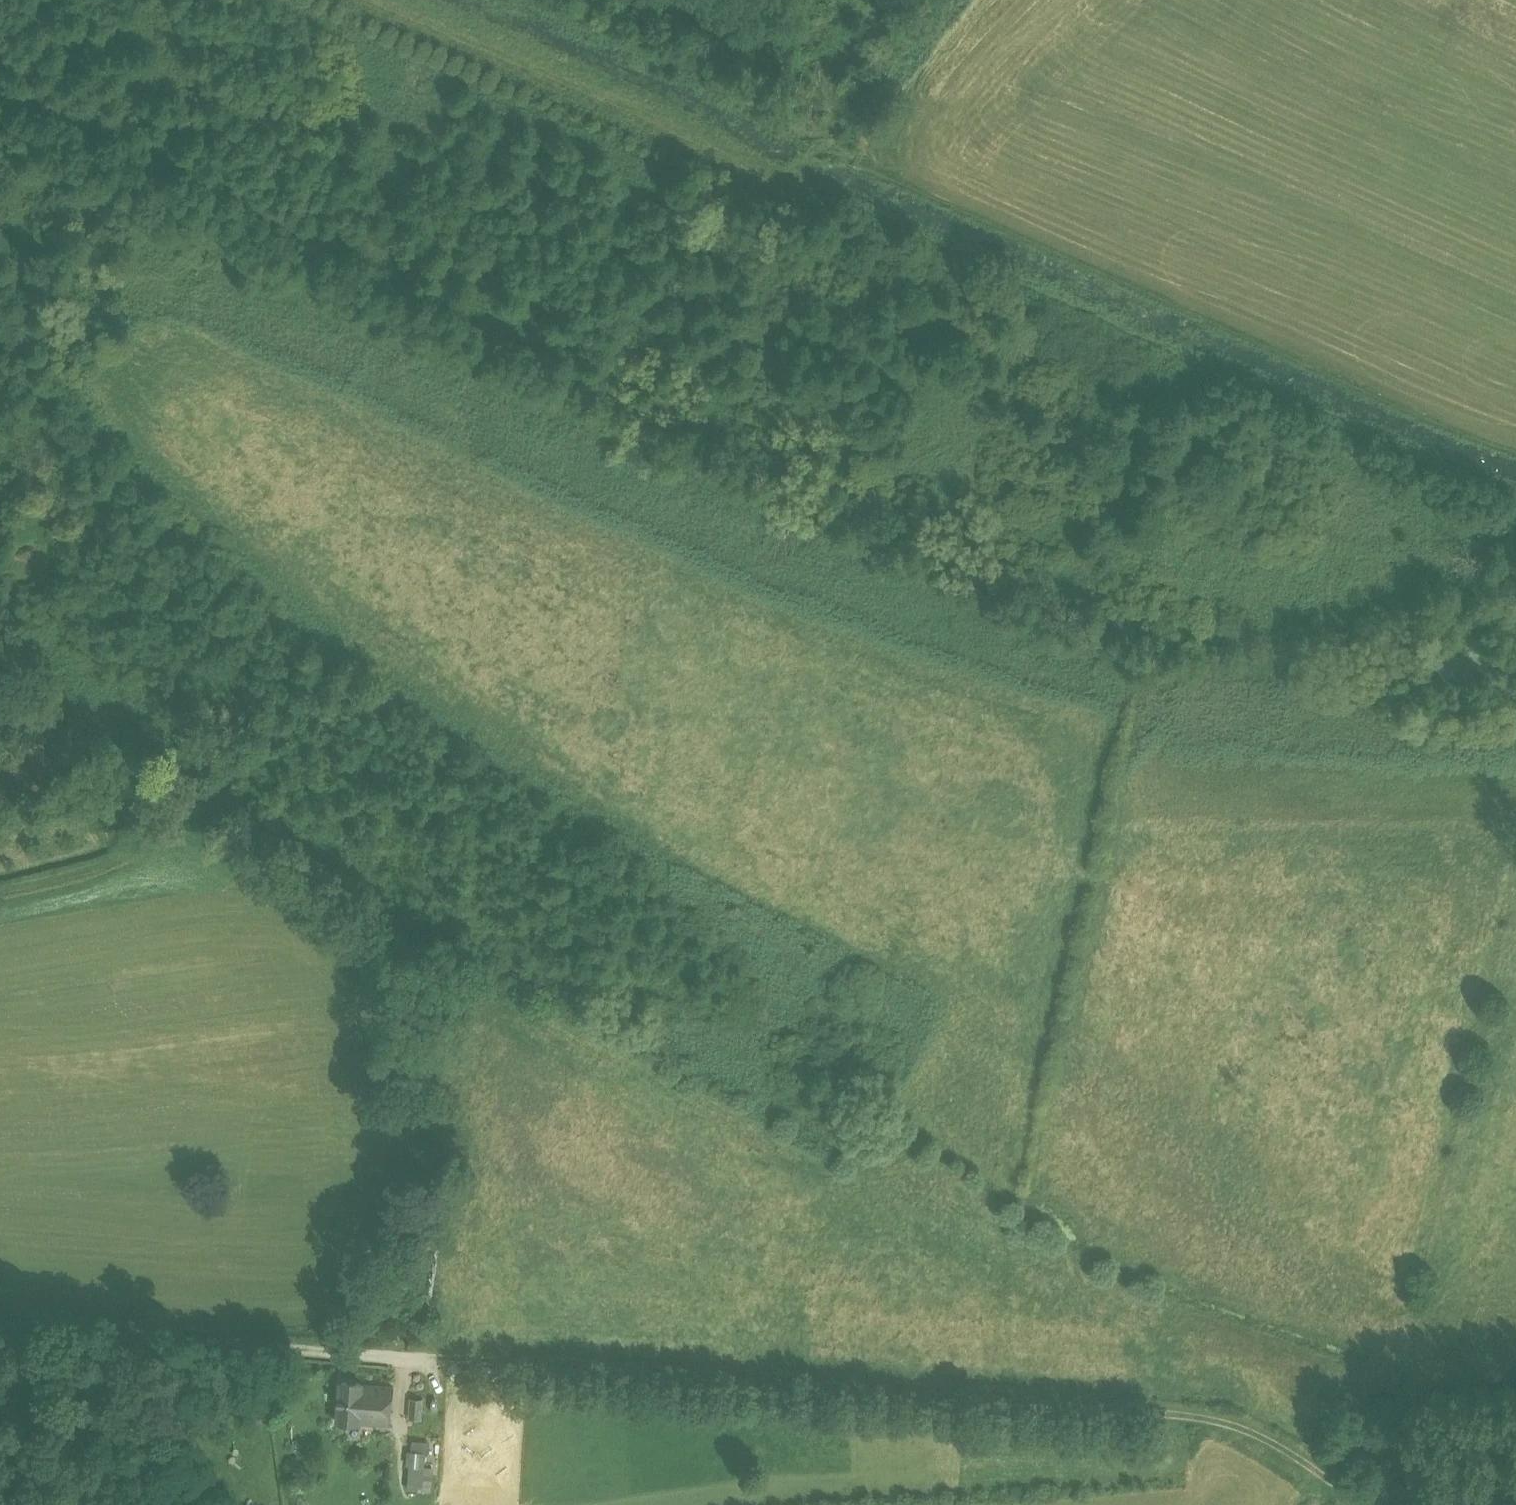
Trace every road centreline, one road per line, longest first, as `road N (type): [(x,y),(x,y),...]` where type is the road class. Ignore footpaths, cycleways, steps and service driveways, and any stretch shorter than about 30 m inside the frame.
road 1 (track): [(320,1349),(1144,1406),(1249,1432),(1362,1504)]
road 2 (track): [(0,1325),(320,1349)]

